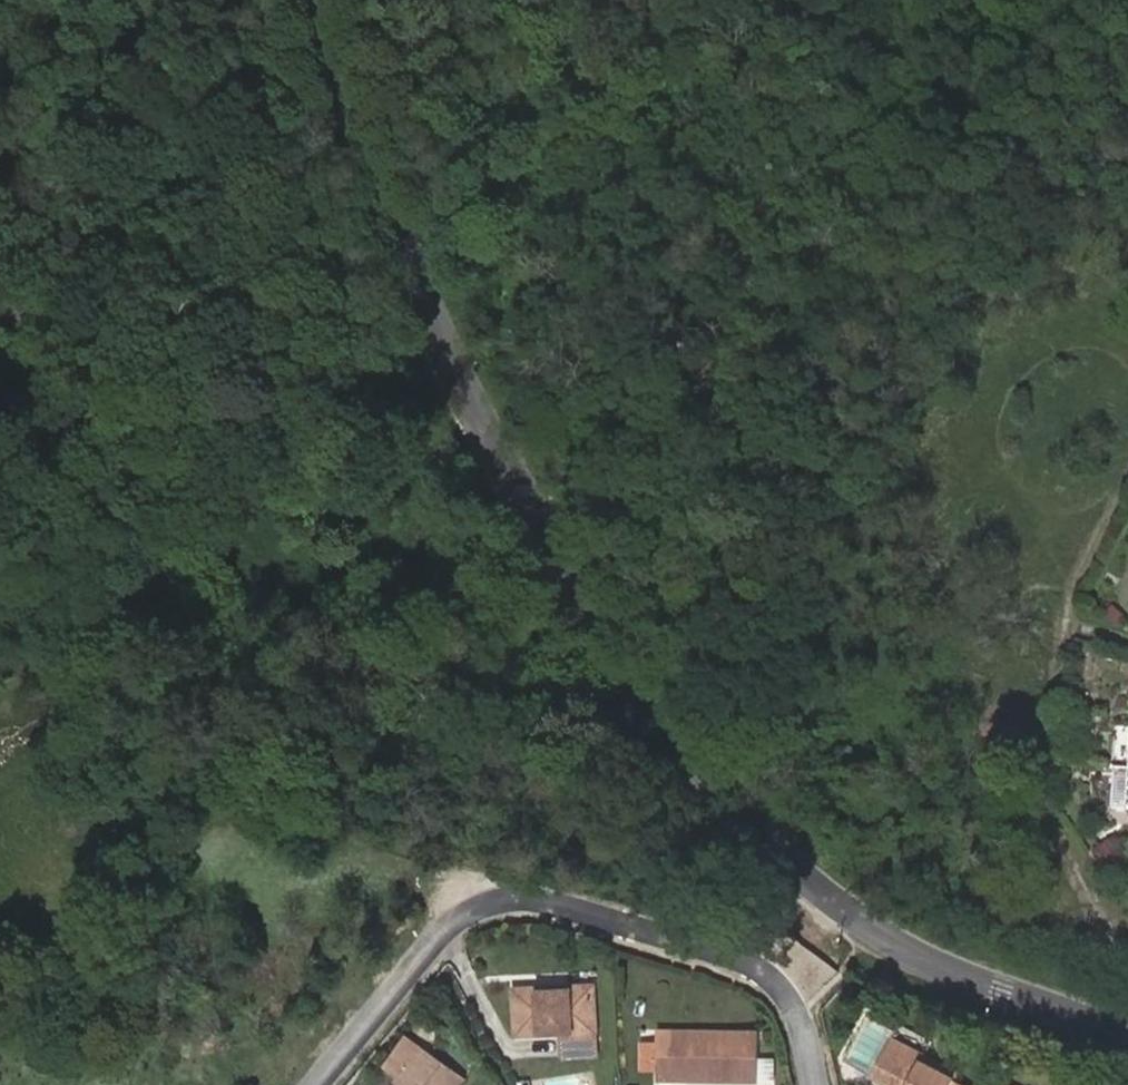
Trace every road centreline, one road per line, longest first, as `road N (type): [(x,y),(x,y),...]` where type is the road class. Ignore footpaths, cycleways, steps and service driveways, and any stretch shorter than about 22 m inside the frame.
road 1 (unclassified): [(319,0),(402,258),(576,609),(658,731),(750,834),(818,889),(939,966),(1042,1010)]
road 2 (residential): [(810,1084),(789,1010),(756,972),(542,902),(501,899),(435,923),(298,1084)]
road 3 (track): [(1127,477),(1055,632),(1041,808),(1117,959)]

